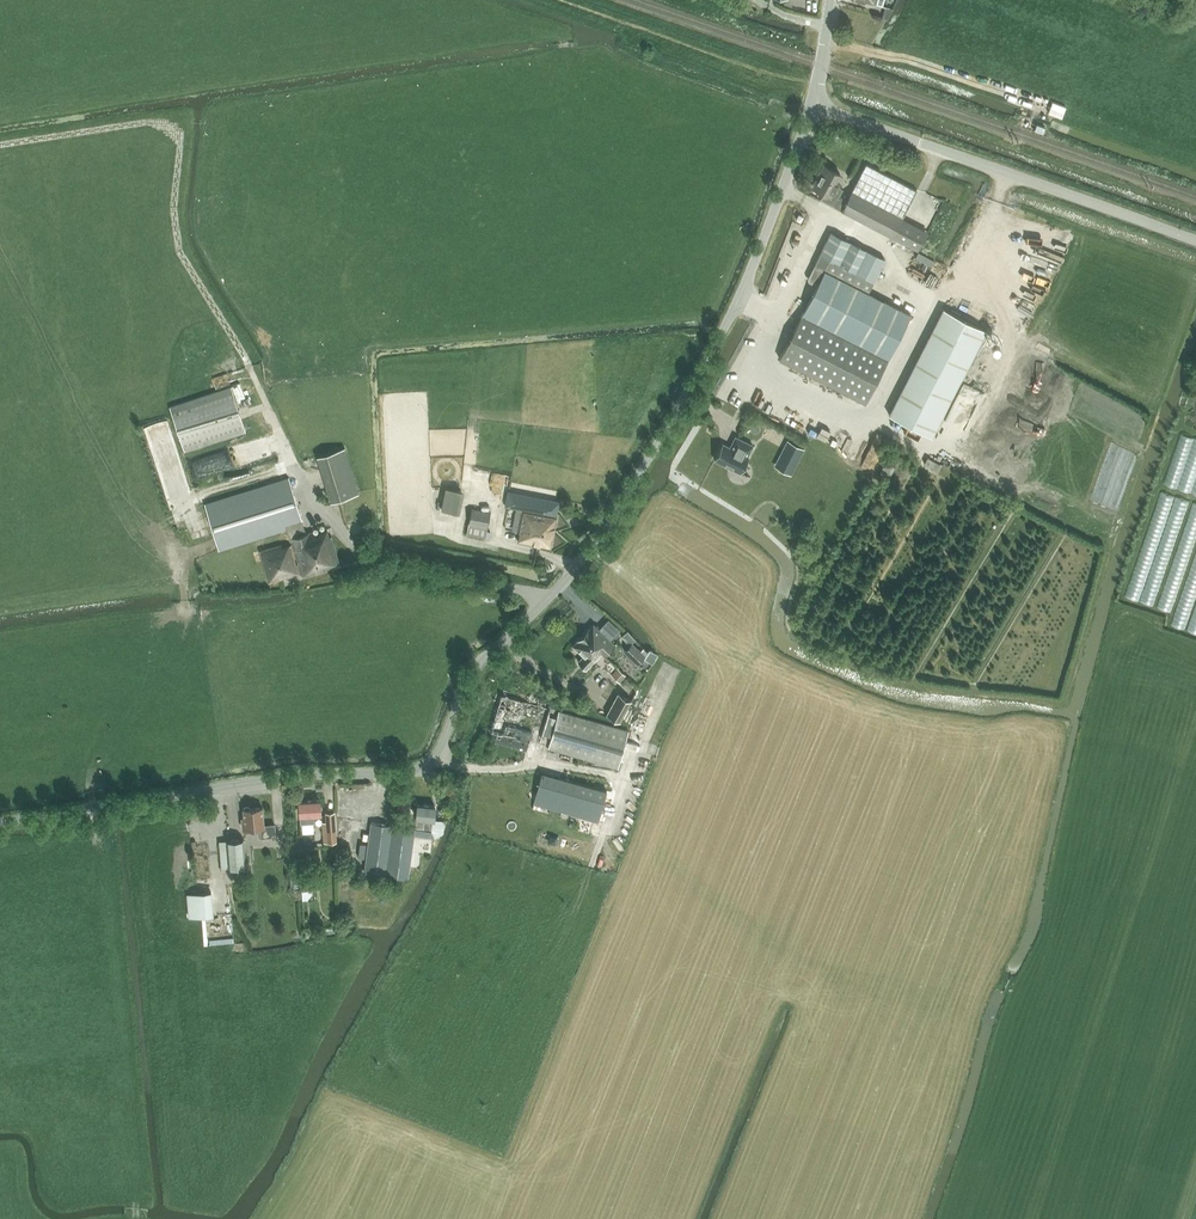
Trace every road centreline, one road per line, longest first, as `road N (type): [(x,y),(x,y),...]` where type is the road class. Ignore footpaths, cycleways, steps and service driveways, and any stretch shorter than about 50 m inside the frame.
road 1 (unclassified): [(0,823),(275,782),(414,774),(440,760),(480,665),(590,550),(688,401),(742,303),(814,101)]
road 2 (track): [(0,150),(152,126),(178,135),(179,250),(249,362),(299,475),(332,526),(365,561),(513,589),(545,603)]
road 3 (track): [(517,1159),(699,692),(702,663),(675,620),(634,577),(590,550)]
road 4 (tertiary): [(1195,242),(814,101)]

